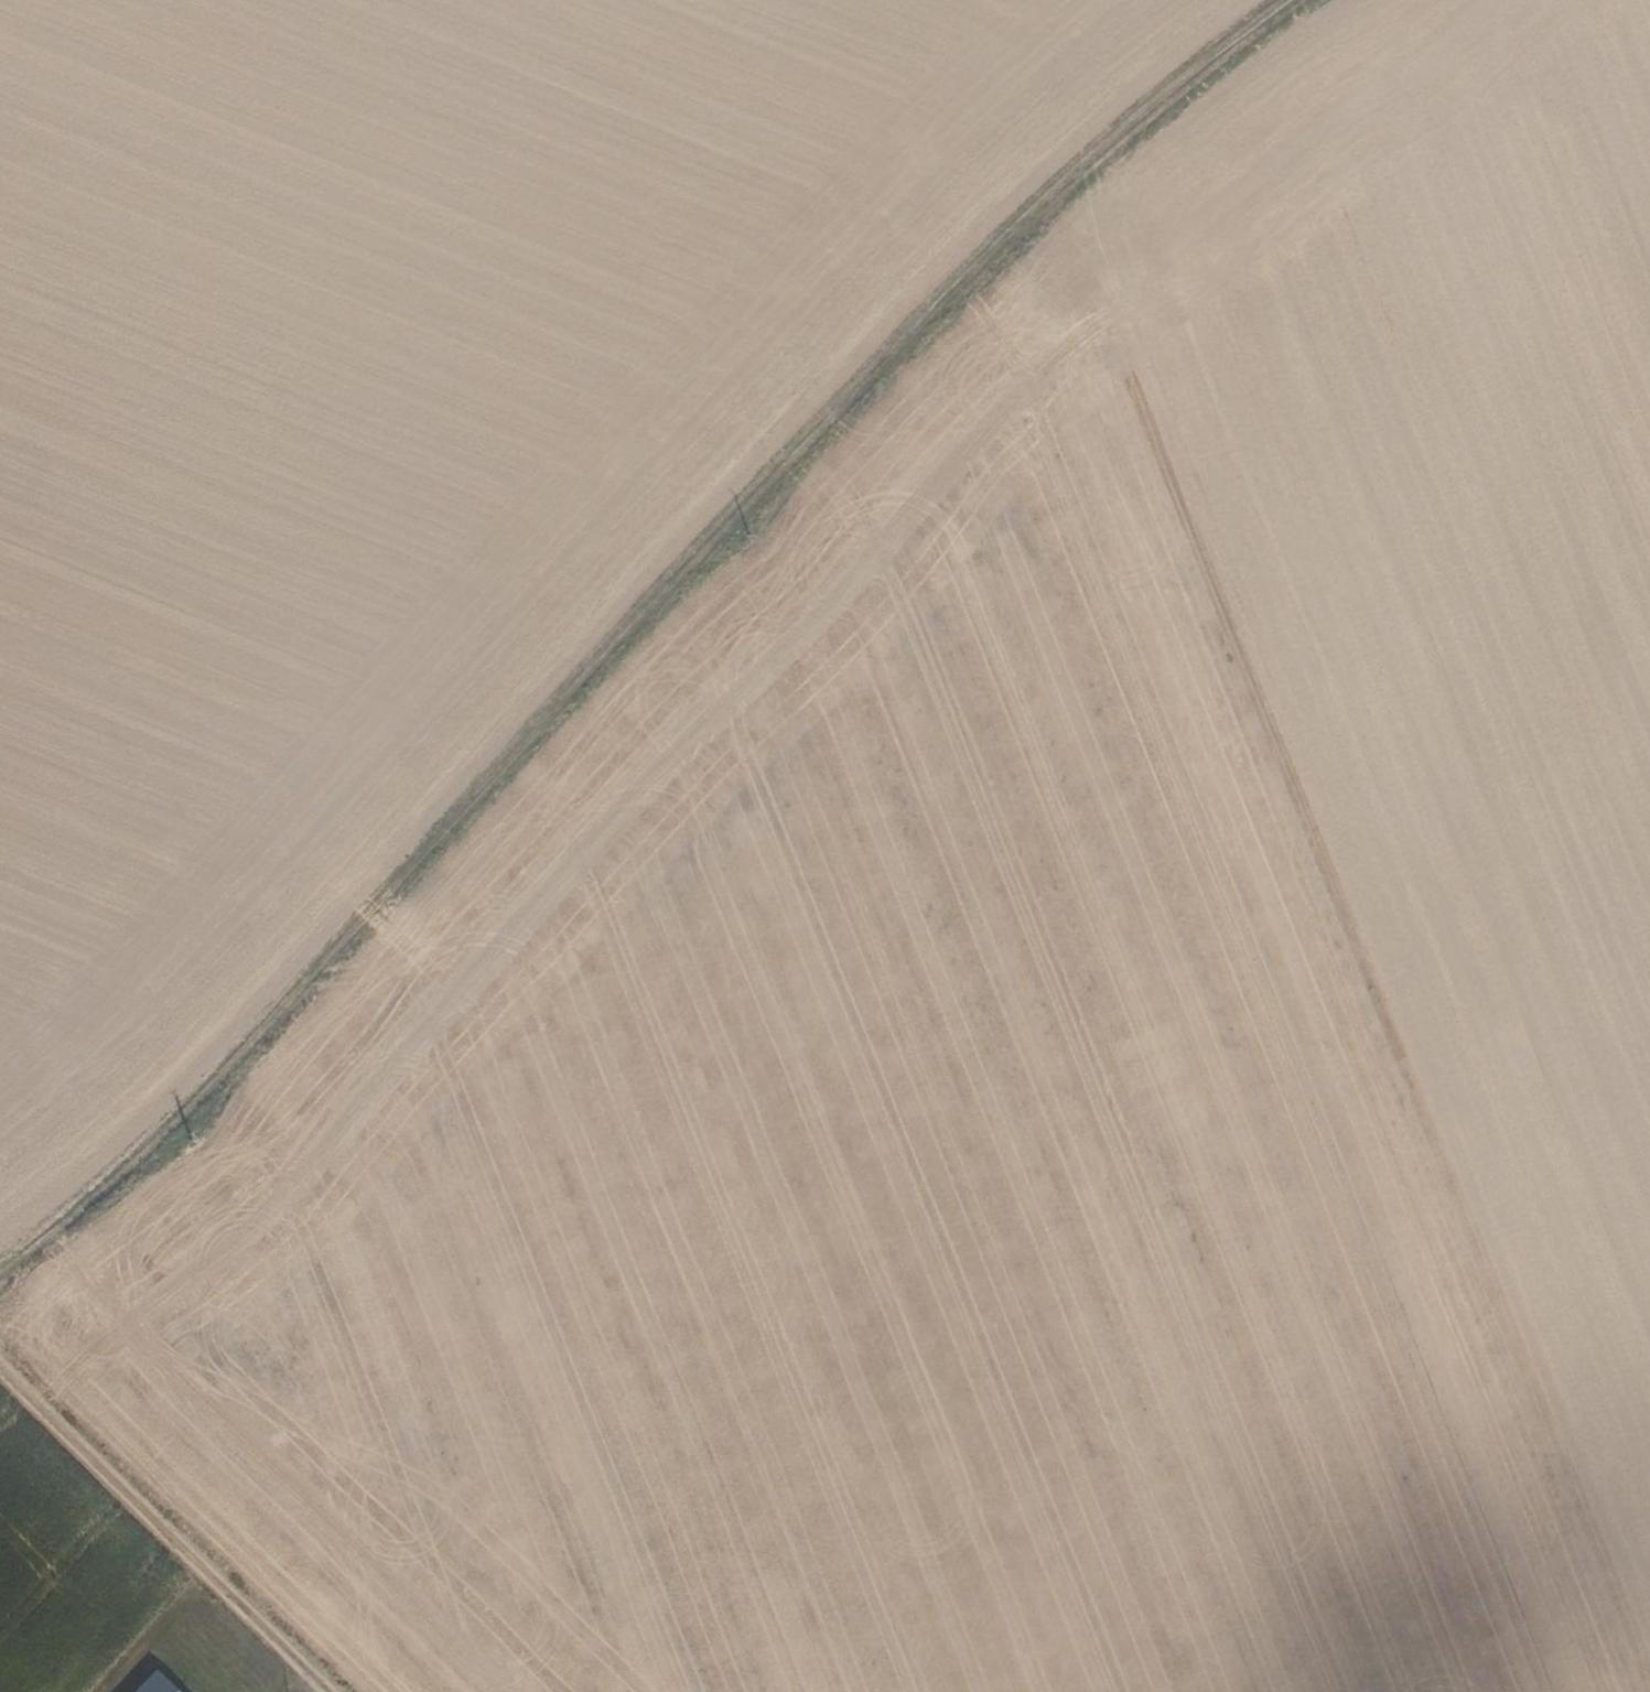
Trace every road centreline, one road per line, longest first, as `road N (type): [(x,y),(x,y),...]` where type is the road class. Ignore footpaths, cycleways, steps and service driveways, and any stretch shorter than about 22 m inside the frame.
road 1 (track): [(1310,0),(1027,233),(659,603),(207,1088),(0,1275)]
road 2 (track): [(0,1366),(328,1691)]

